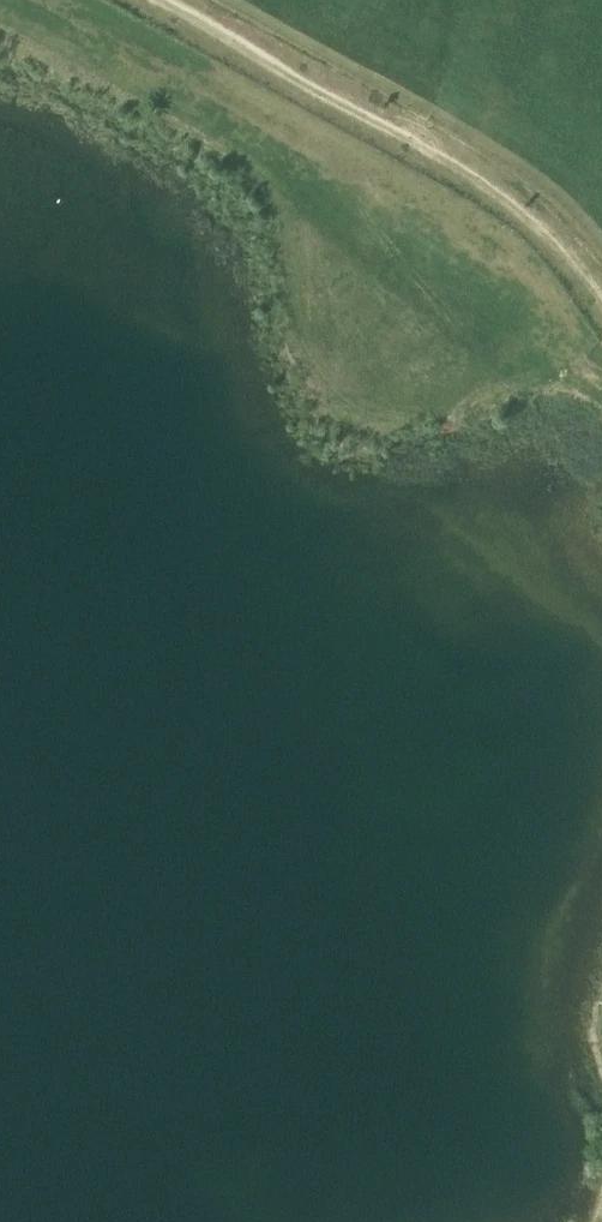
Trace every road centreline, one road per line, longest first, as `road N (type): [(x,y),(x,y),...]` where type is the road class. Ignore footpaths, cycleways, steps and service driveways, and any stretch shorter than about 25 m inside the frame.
road 1 (track): [(154,0),(538,219),(569,247),(601,303)]

